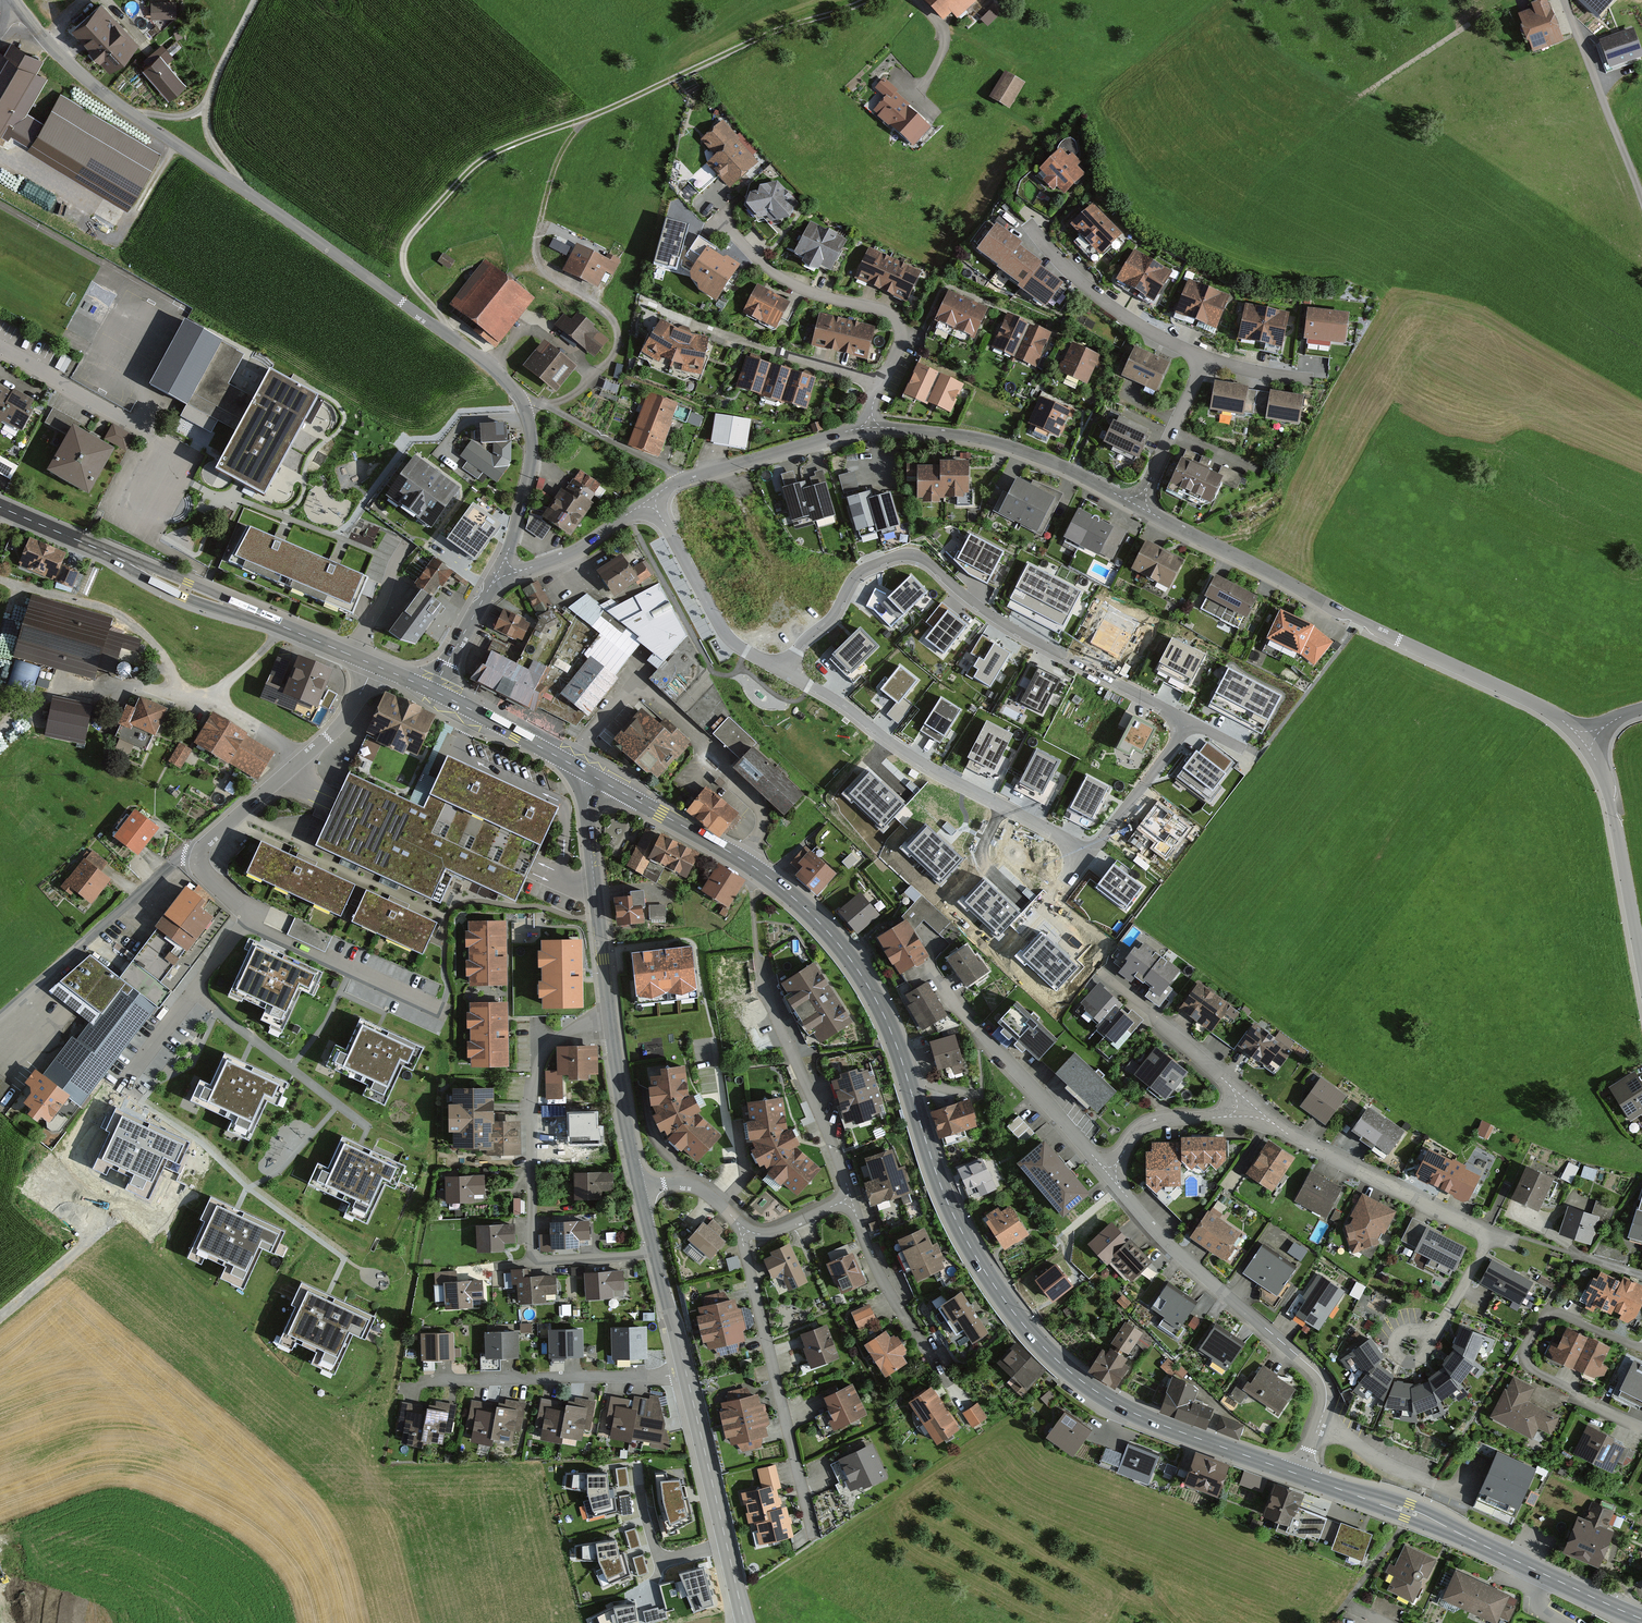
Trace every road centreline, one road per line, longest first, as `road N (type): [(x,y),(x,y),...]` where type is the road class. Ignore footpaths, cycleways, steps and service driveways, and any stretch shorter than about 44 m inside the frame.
road 1 (secondary): [(600,781),(760,871),(838,944),(888,1025),(962,1231),(1048,1352),(1137,1415),(1301,1475)]
road 2 (unclassified): [(501,569),(532,464),(520,397),(494,369),(81,78),(20,13)]
road 3 (track): [(448,337),(407,275),(405,247),(485,159),(764,35),(866,0)]
road 4 (residential): [(782,669),(837,606),(856,572),(915,554),(1035,641),(1190,725)]
road 5 (residential): [(1140,504),(1523,698),(1583,740)]
road 6 (secondary): [(0,507),(375,665)]
road 7 (residential): [(654,1254),(541,1263),(533,1253),(538,1068),(572,1030),(609,1017)]
road 8 (residential): [(1301,1475),(1326,1401),(1319,1375),(1170,1245),(1109,1175)]
road 9 (residential): [(782,669),(934,769),(1090,853)]
road 10 (residential): [(743,1229),(813,1534)]
road 11 (residential): [(191,854),(245,922),(122,1087)]
road 12 (residential): [(867,427),(980,440),(1049,459),(1140,504)]
road 13 (residential): [(1641,1428),(1538,1373),(1525,1353),(1551,1313),(1641,1349)]
road 14 (residential): [(883,389),(902,346),(893,317),(792,287),(725,218)]
road 15 (residential): [(687,1375),(416,1386)]
road 16 (residential): [(1109,1175),(931,971)]
road 17 (residential): [(1489,1236),(1301,1142),(1254,1106)]
road 18 (residential): [(191,854),(342,724),(375,665)]
road 19 (secondary): [(1301,1475),(1438,1523),(1547,1575)]
road 20 (residential): [(758,965),(851,1199)]
road 21 (residential): [(0,1016),(191,854)]
road 22 (tertiary): [(609,1017),(587,813),(600,781)]
road 23 (residential): [(1206,364),(1110,306),(1018,219)]
road 24 (unclassified): [(1583,740),(1607,787),(1641,968)]
road 25 (residential): [(651,500),(681,478),(867,427)]
road 26 (residential): [(651,500),(725,636),(782,669)]
road 27 (residential): [(851,1199),(881,1279),(951,1387)]
road 28 (residential): [(1254,1106),(1101,973)]
road 29 (track): [(1516,0),(1358,101)]
road 30 (secondary): [(436,692),(600,781)]
road 31 (tertiary): [(727,1547),(687,1375)]
road 32 (residential): [(883,389),(716,332)]
road 33 (tertiary): [(639,1188),(609,1017)]
road 34 (residential): [(1254,1106),(1145,1126),(1109,1175)]
road 35 (residential): [(501,569),(565,554),(651,500)]
road 36 (residential): [(1190,725),(1090,853)]
road 37 (residential): [(1140,504),(1206,364)]
road 38 (residential): [(727,1547),(658,1556),(640,1487)]
road 39 (track): [(0,1319),(107,1229)]
road 40 (unclassified): [(436,692),(501,569)]
road 41 (tertiary): [(687,1375),(654,1254)]
road 42 (residential): [(743,1229),(690,1181),(639,1188)]
road 43 (residential): [(1489,1236),(1426,1338)]

